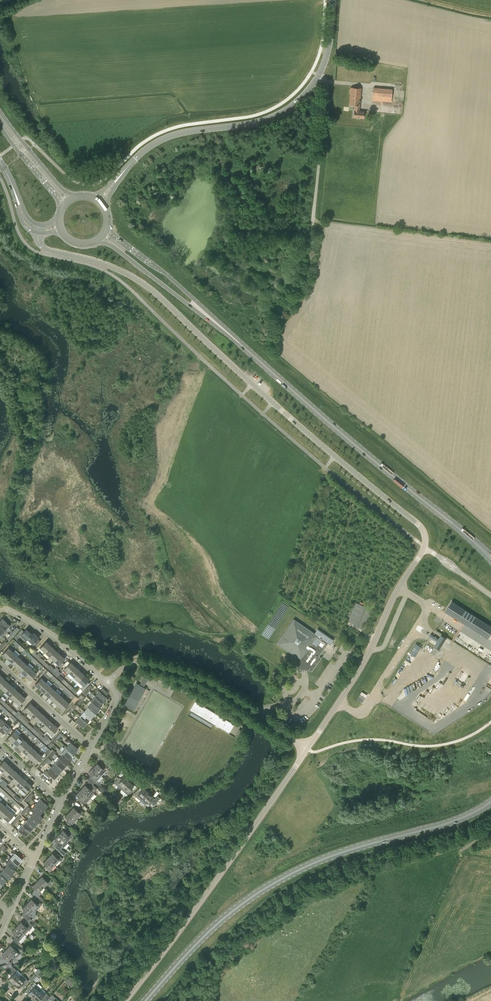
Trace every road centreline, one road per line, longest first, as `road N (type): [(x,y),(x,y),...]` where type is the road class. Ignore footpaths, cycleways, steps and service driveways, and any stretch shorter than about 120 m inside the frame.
road 1 (tertiary): [(424,548),(418,524),(158,295),(107,265),(43,248),(39,234)]
road 2 (primary): [(145,1000),(206,935),(277,882),(475,812)]
road 3 (unclassified): [(126,1000),(307,749)]
road 4 (tertiary): [(121,175),(165,138),(260,122),(299,100),(323,66),(333,0)]
road 5 (primary): [(438,512),(218,324)]
road 6 (tertiary): [(307,749),(424,548)]
road 7 (tertiary): [(307,749),(193,676),(141,662),(107,682)]
road 8 (primary): [(218,324),(106,229)]
road 9 (primary): [(101,237),(218,324)]
road 10 (tertiary): [(107,682),(67,645),(1,608)]
road 11 (residential): [(91,748),(0,665)]

